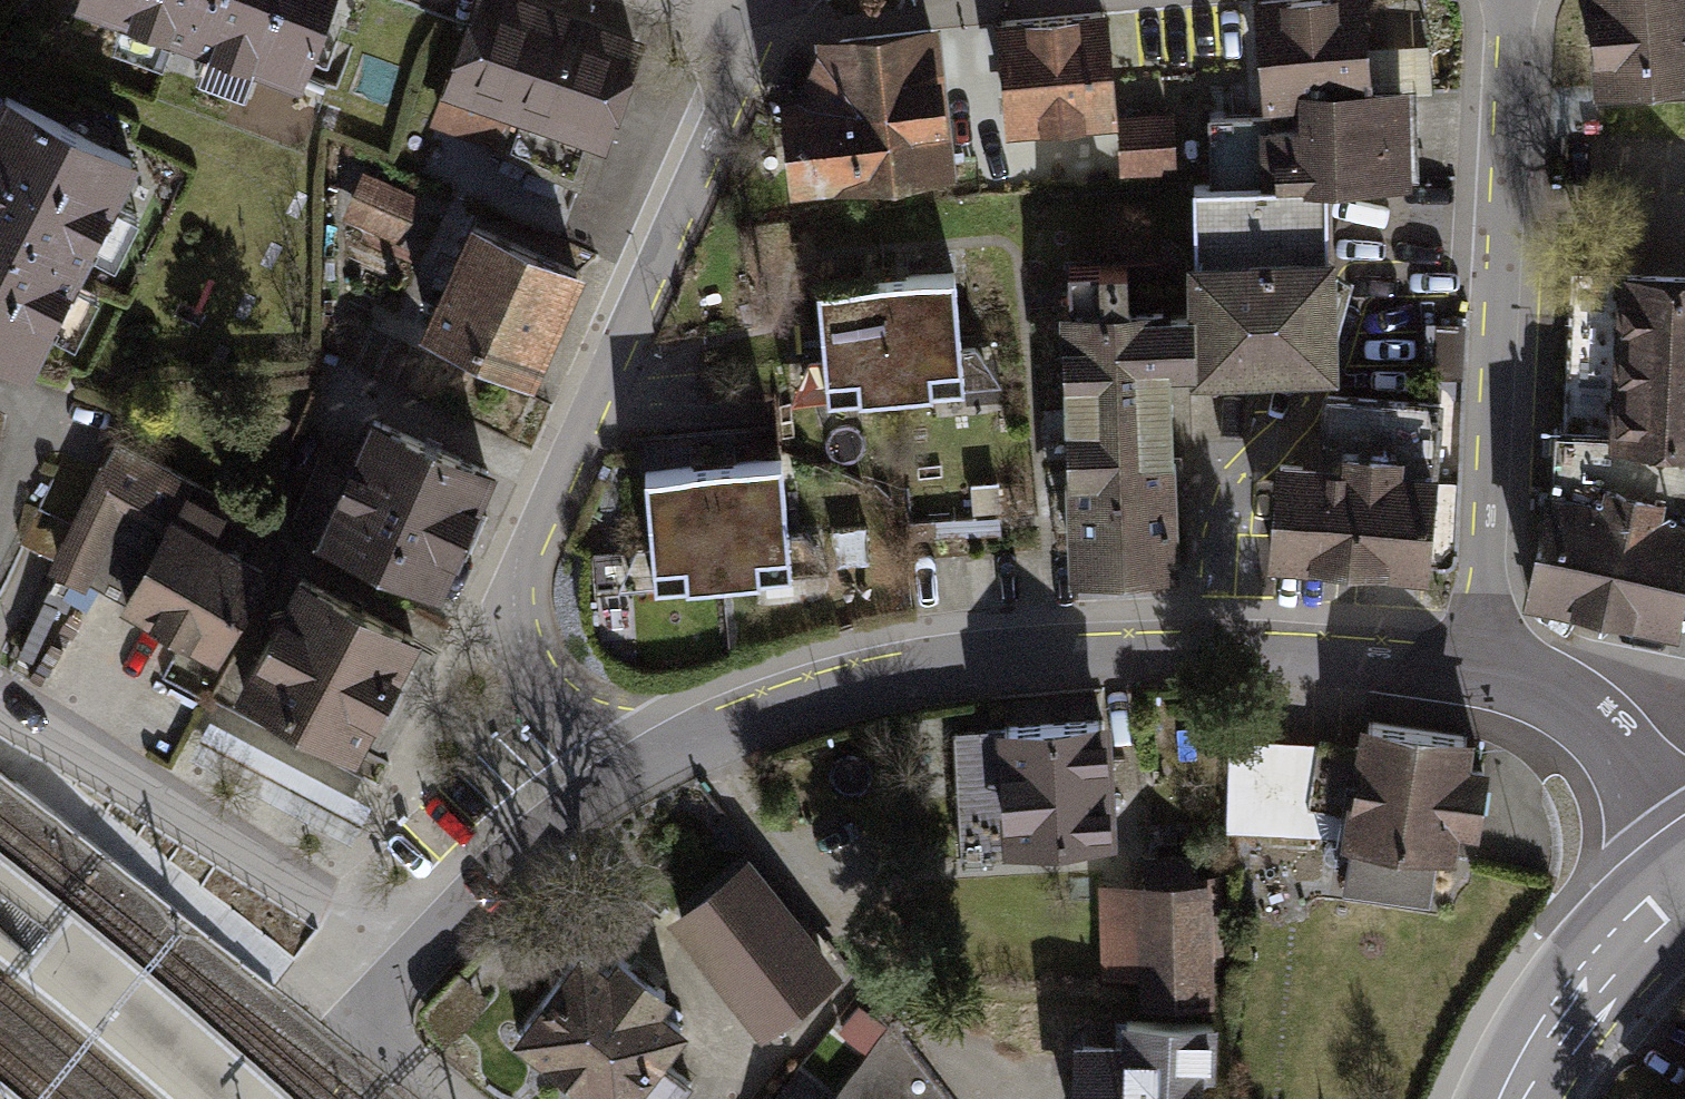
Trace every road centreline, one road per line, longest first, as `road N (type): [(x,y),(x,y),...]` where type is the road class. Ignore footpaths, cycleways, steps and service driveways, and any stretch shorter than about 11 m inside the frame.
road 1 (residential): [(795,0),(517,570),(511,611),(522,655),(564,715),(635,771)]
road 2 (residential): [(1482,674),(1231,655),(1039,660),(874,683),(783,708),(635,771)]
road 3 (residential): [(1482,674),(1512,0)]
road 4 (residential): [(635,771),(520,856),(360,1031),(449,1098)]
road 5 (residential): [(1684,851),(1619,749),(1571,704),(1482,674)]
road 6 (primary): [(1527,1098),(1570,1023),(1622,958),(1684,905)]

